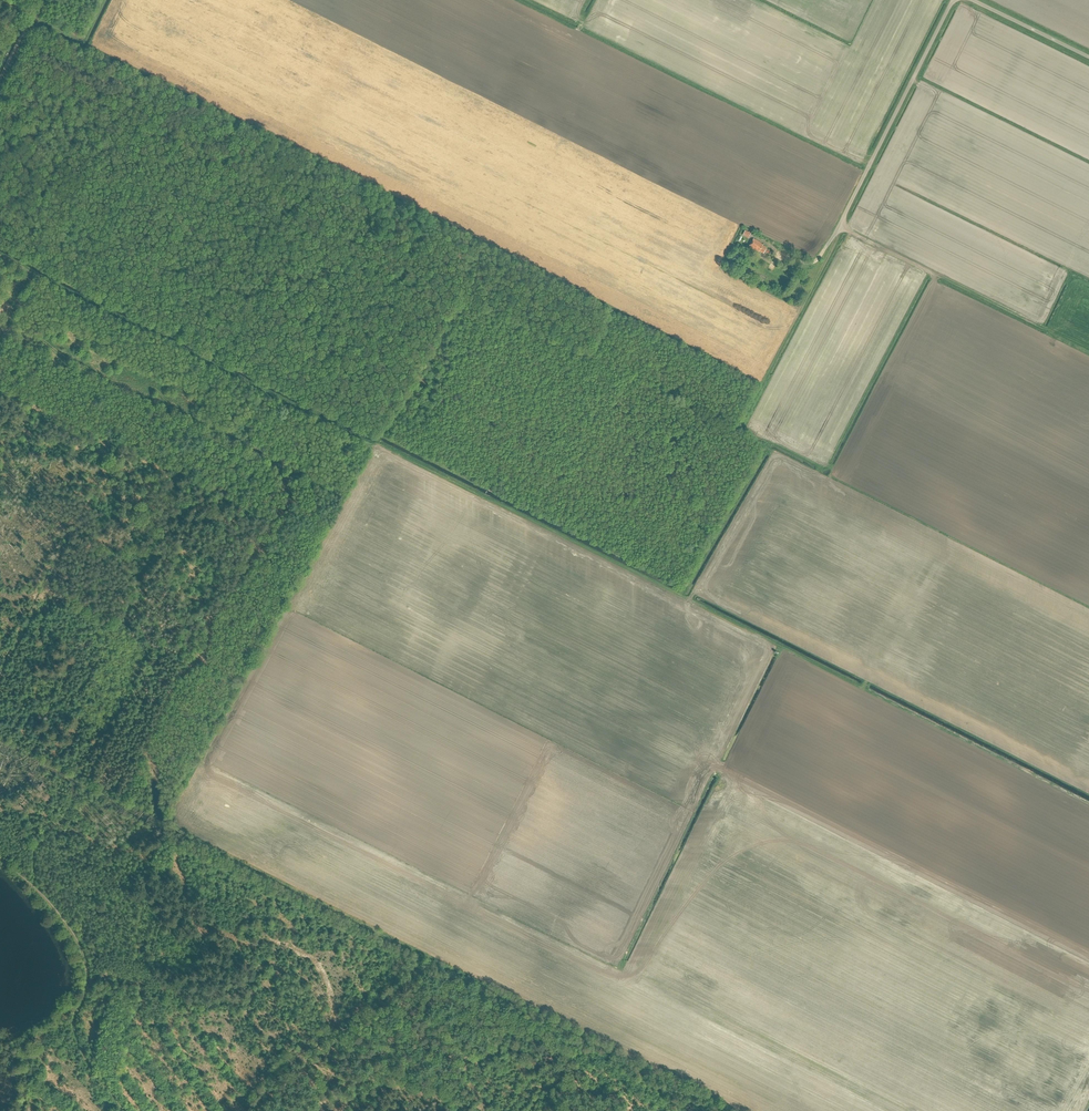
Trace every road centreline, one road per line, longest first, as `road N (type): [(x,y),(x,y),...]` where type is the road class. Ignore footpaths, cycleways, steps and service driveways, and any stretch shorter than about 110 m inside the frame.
road 1 (unclassified): [(952,0),(834,235),(812,262),(779,254),(772,268)]
road 2 (track): [(425,957),(695,1094)]
road 3 (track): [(172,832),(425,957)]
road 4 (track): [(932,274),(1060,336)]
road 5 (track): [(0,745),(118,804)]
road 6 (unclassified): [(1088,57),(971,0)]
road 7 (track): [(330,1032),(405,984),(425,957)]

